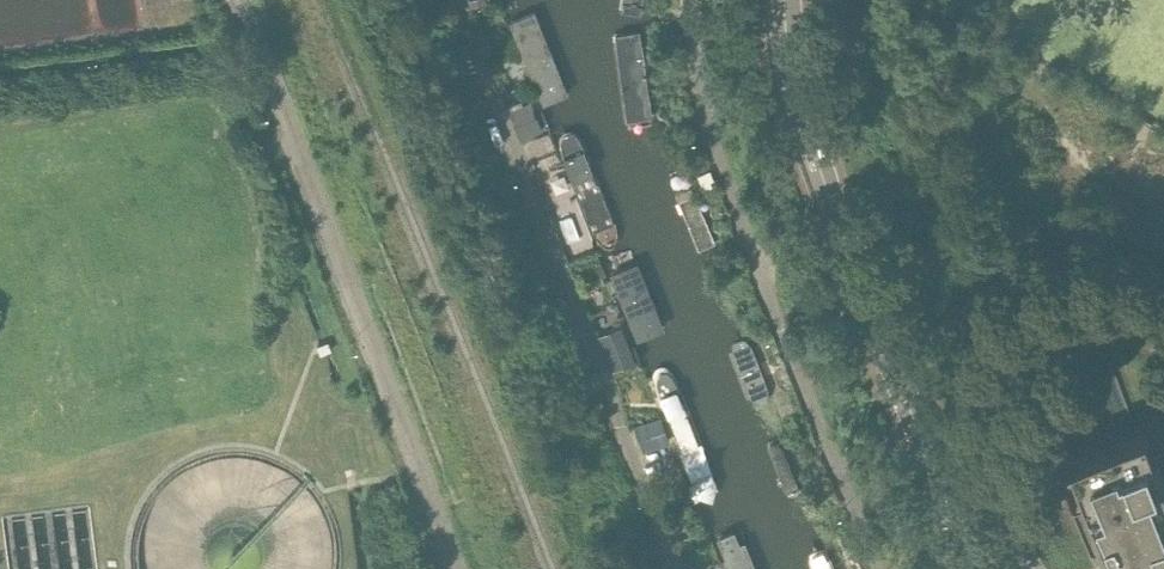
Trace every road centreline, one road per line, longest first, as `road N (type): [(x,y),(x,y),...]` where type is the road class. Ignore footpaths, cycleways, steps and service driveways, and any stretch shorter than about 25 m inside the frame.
road 1 (residential): [(667,568),(448,0)]
road 2 (unclassified): [(452,568),(247,0)]
road 3 (tertiary): [(974,568),(813,151),(792,80),(784,0)]
road 4 (residential): [(876,568),(722,166),(695,64),(696,0)]
road 5 (track): [(1001,396),(1011,353),(1043,316),(1067,306),(1123,303),(1163,316)]
road 6 (track): [(1031,568),(1001,396)]

